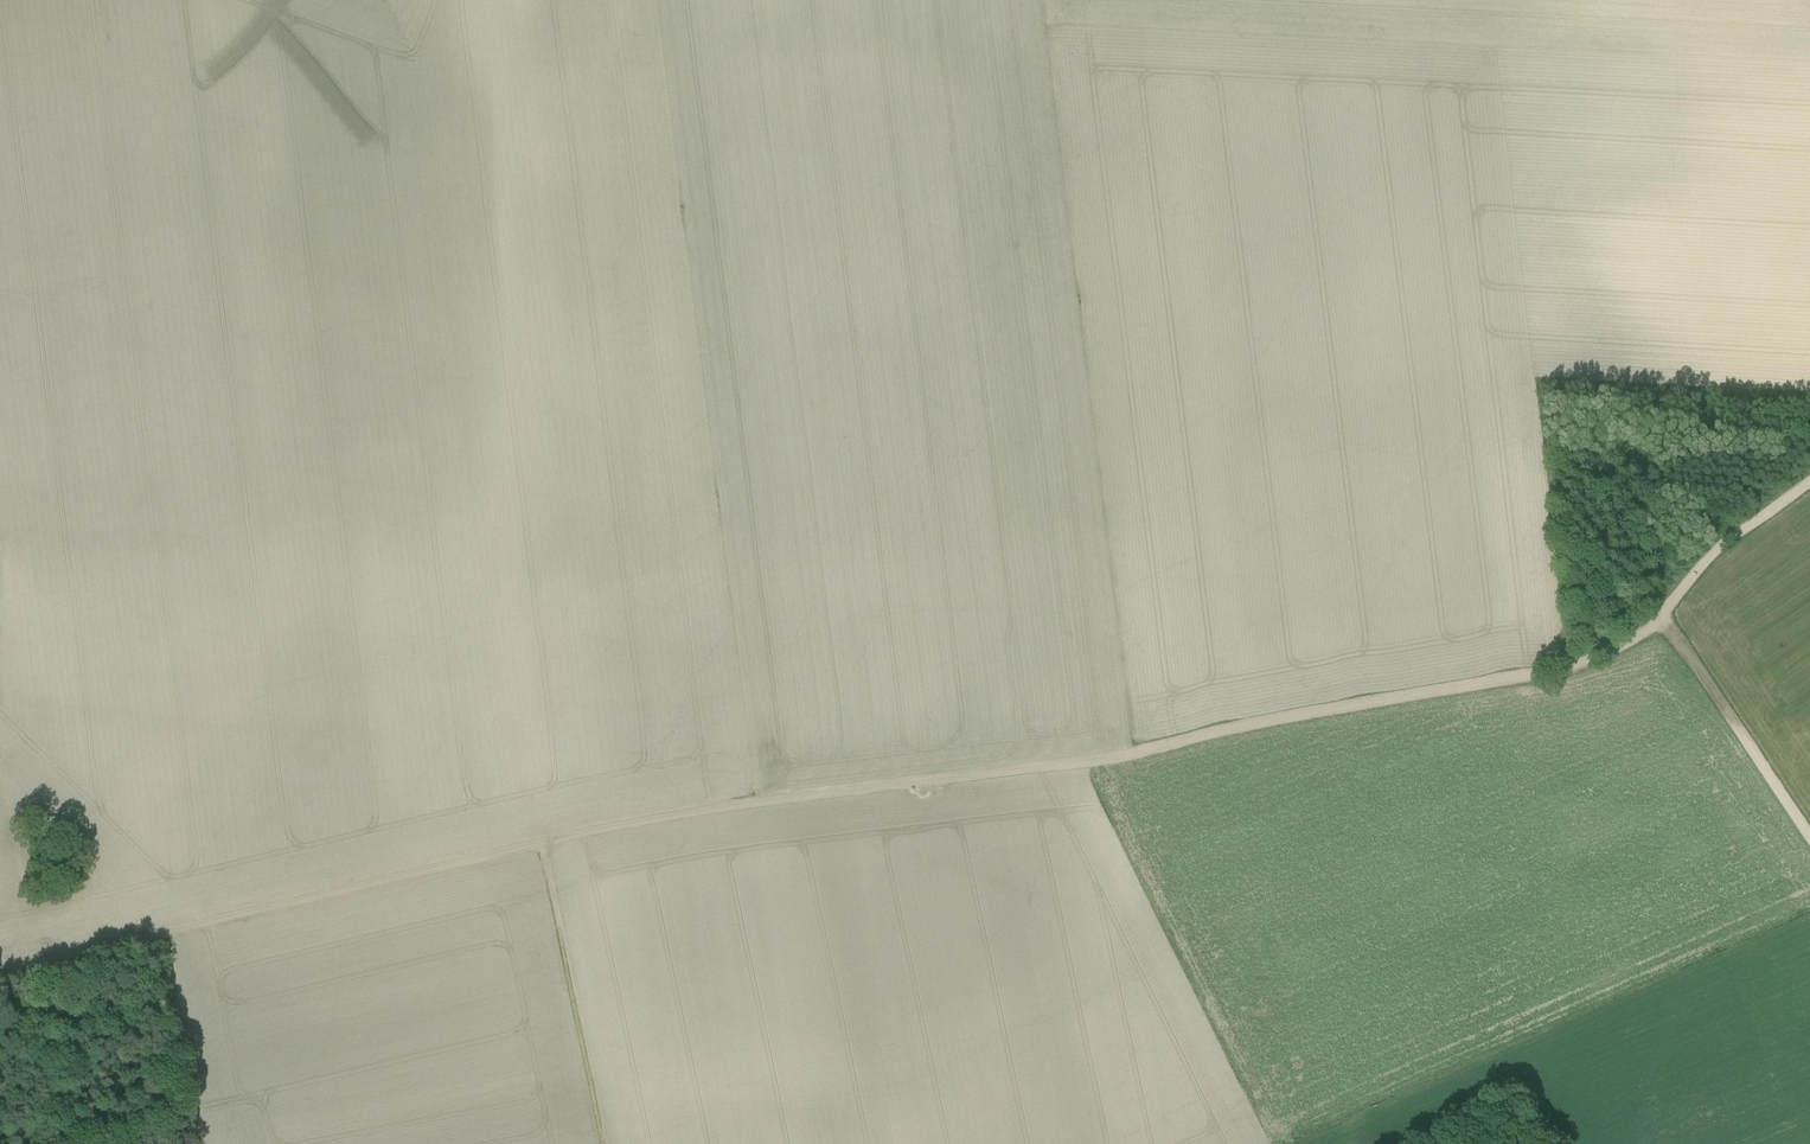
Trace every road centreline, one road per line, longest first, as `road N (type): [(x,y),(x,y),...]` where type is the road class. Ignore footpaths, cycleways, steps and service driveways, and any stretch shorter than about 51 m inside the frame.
road 1 (track): [(0,972),(588,831),(1087,761),(1547,671),(1585,662),(1657,622)]
road 2 (track): [(542,841),(604,1143)]
road 3 (track): [(1657,622),(1678,641),(1809,837)]
road 4 (track): [(1657,622),(1715,551),(1809,481)]

